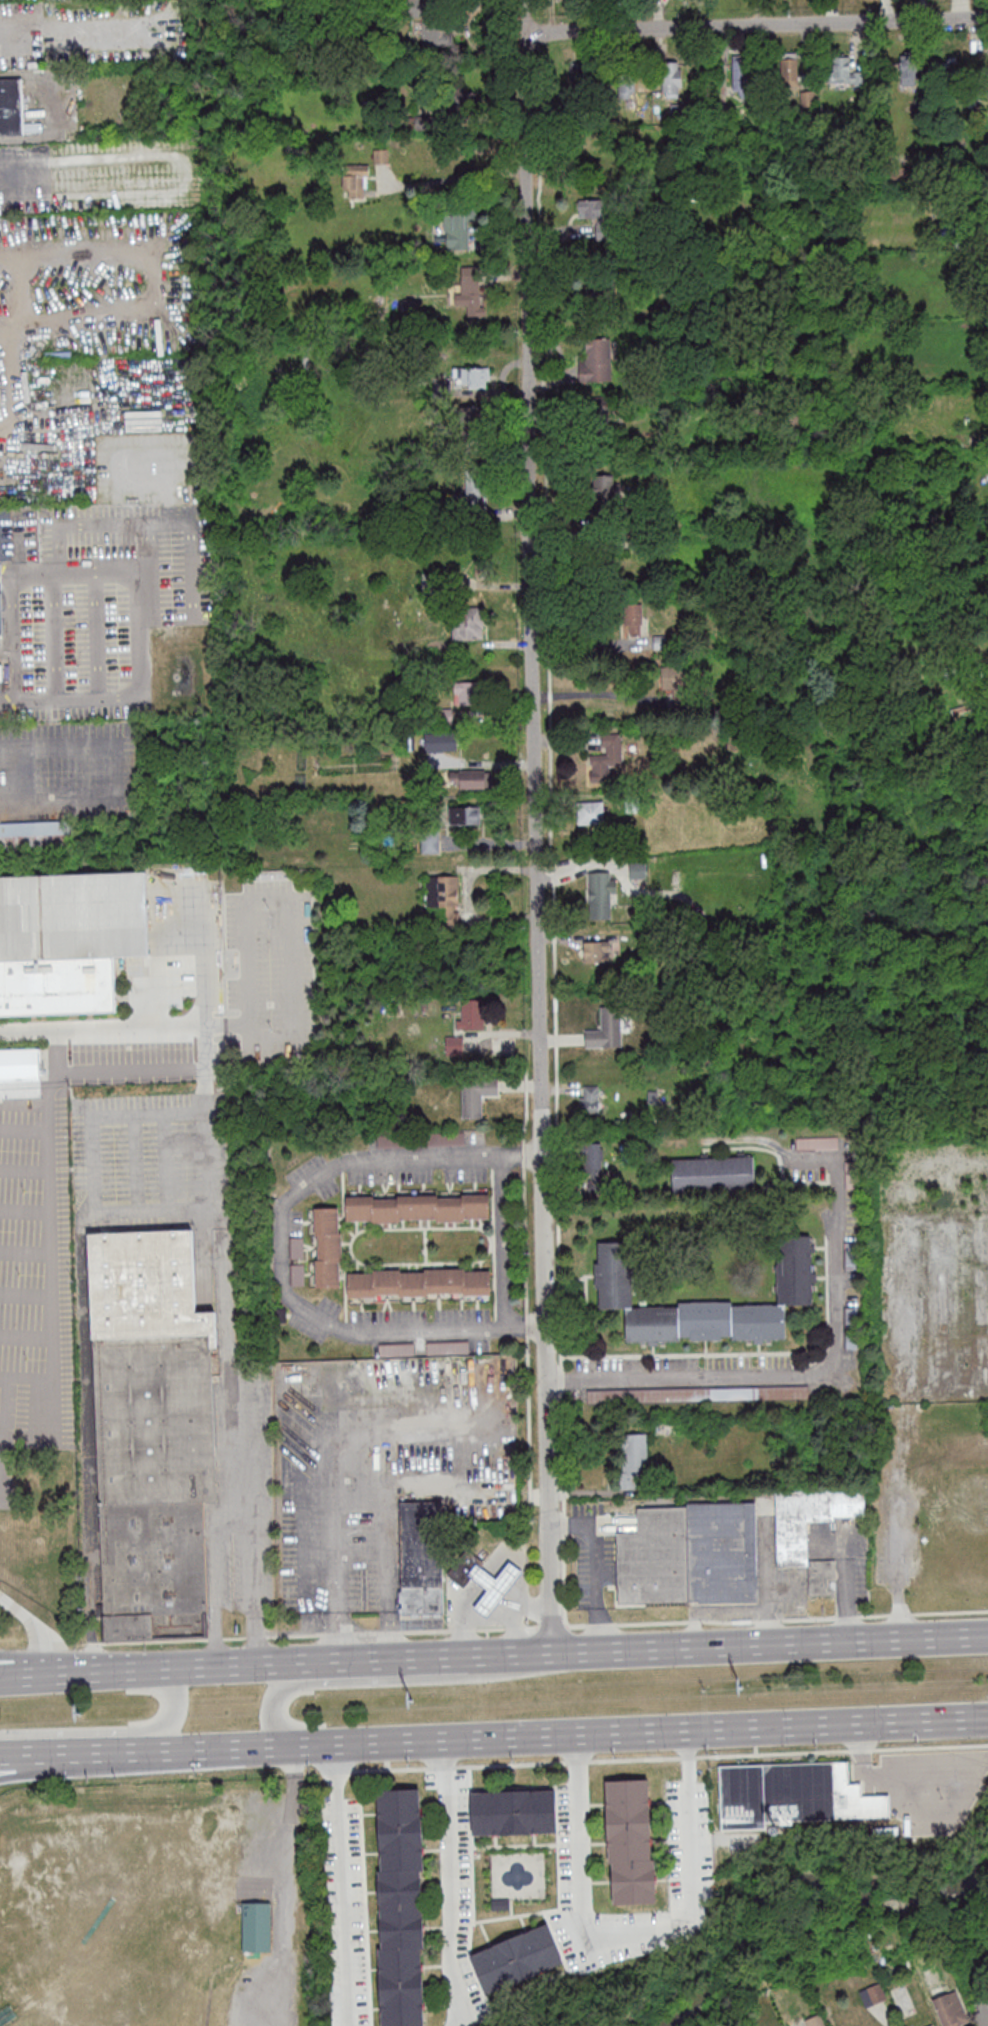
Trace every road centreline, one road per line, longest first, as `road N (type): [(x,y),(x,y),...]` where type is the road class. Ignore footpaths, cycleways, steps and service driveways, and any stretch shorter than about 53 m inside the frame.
road 1 (residential): [(549,1653),(524,0)]
road 2 (trunk): [(181,1749),(848,1723)]
road 3 (trunk): [(987,1635),(441,1657)]
road 4 (residential): [(987,19),(525,32)]
road 5 (trunk): [(549,1653),(484,1676),(288,1684),(270,1709),(284,1746)]
road 6 (trunk): [(302,1662),(48,1674)]
road 7 (trunk): [(0,1733),(160,1724),(174,1700),(161,1667)]
road 8 (trunk): [(0,1776),(181,1749)]
road 9 (trunk): [(13,1754),(181,1749)]
road 10 (trunk): [(161,1667),(0,1655)]
road 11 (trunk): [(848,1723),(987,1717)]
road 12 (trunk): [(441,1657),(302,1662)]

